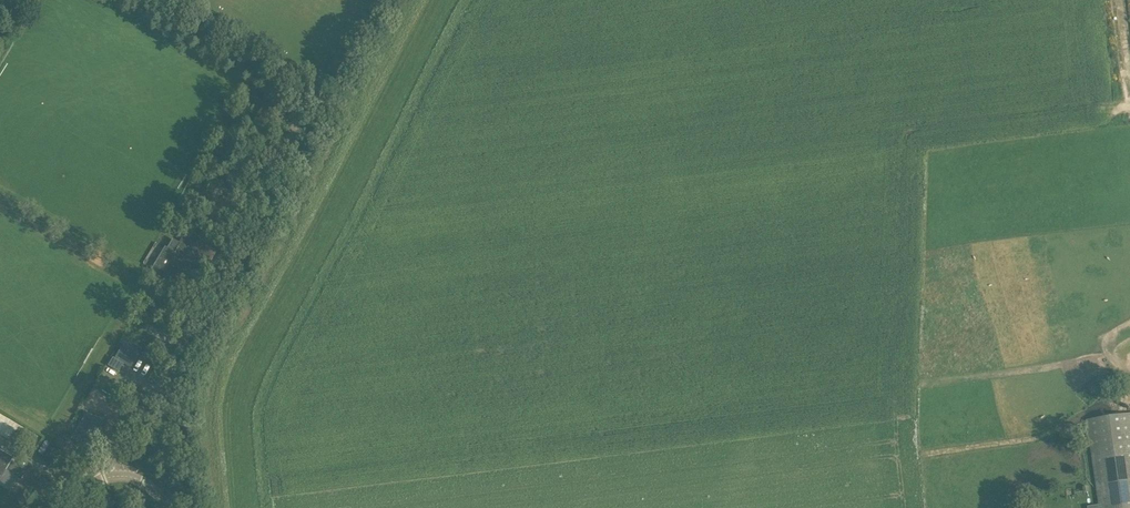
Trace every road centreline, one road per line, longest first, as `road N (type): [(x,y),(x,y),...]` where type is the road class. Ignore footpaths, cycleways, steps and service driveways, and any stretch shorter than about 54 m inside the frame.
road 1 (unclassified): [(124,476),(114,449),(158,384),(322,90)]

